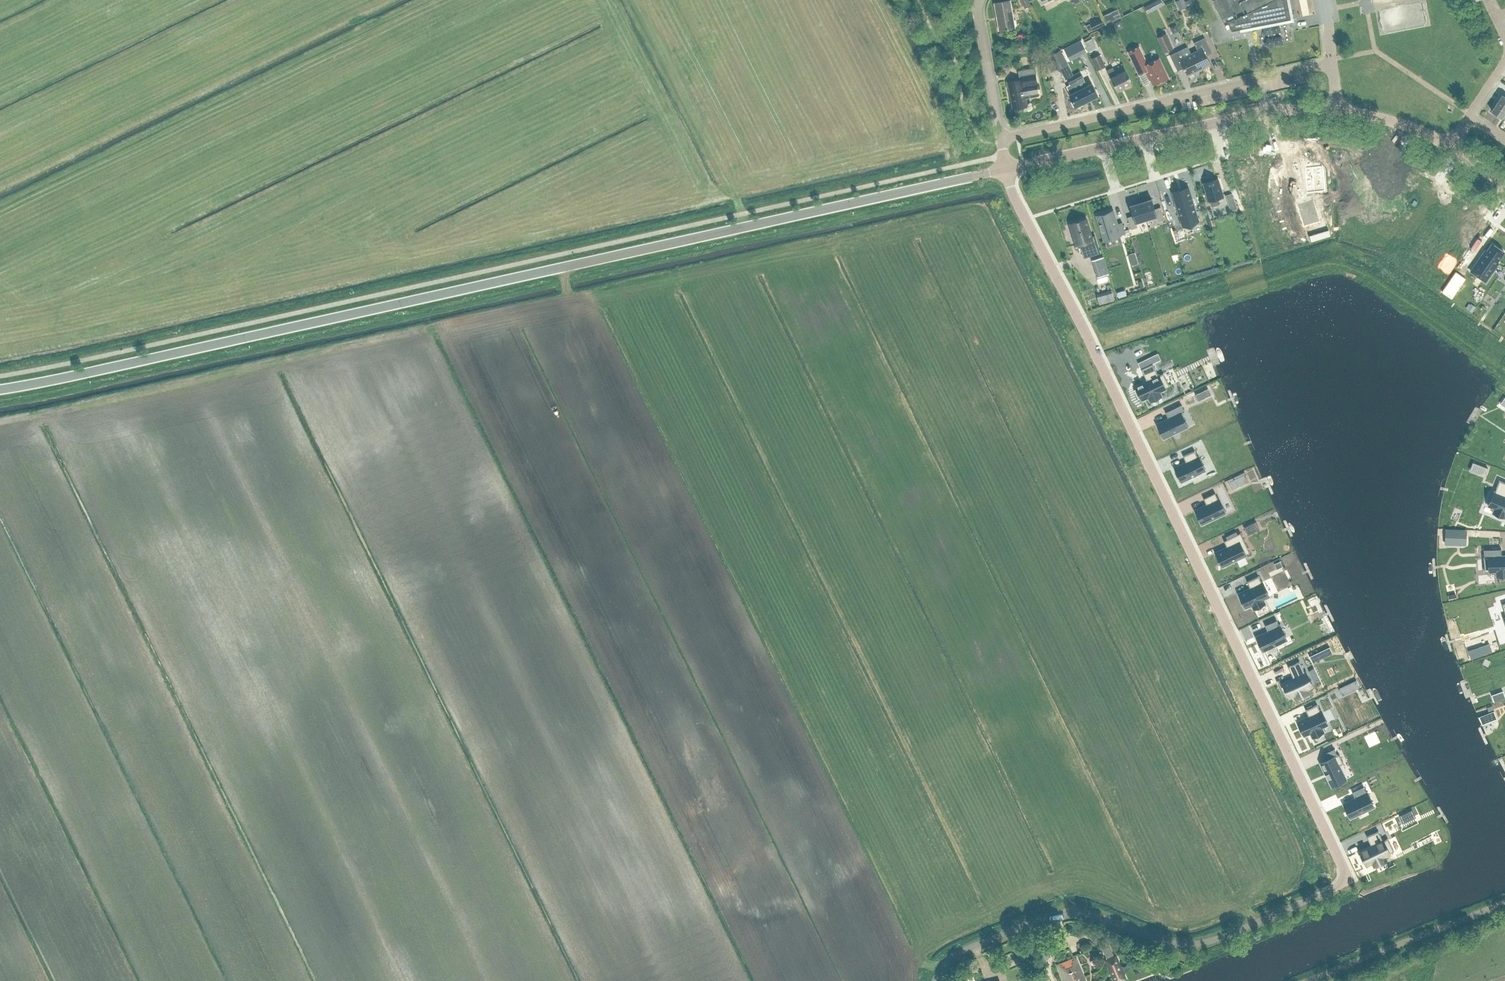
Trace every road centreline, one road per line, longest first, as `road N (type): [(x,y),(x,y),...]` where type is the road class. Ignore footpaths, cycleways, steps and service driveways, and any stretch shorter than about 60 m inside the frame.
road 1 (tertiary): [(0,389),(1006,168)]
road 2 (residential): [(1006,168),(1349,880)]
road 3 (unclassified): [(934,980),(965,948),(1052,916),(1090,914),(1196,943),(1349,880)]
road 4 (residential): [(1000,138),(1332,63)]
road 5 (tertiary): [(1006,168),(1268,110),(1333,108)]
road 6 (unclassified): [(1306,980),(1504,902)]
road 7 (residential): [(1000,138),(979,0)]
road 8 (tertiary): [(1450,147),(1400,123),(1333,108)]

